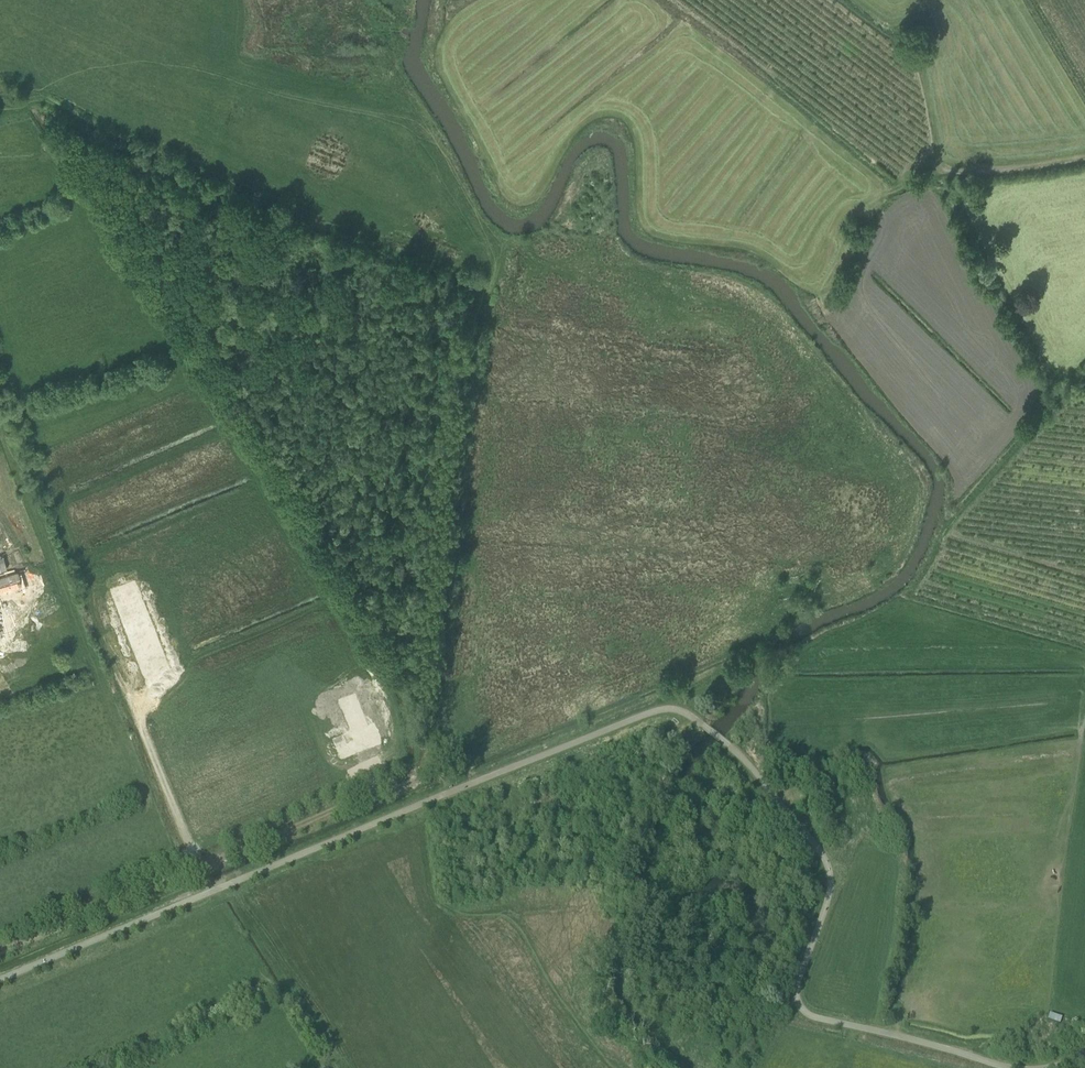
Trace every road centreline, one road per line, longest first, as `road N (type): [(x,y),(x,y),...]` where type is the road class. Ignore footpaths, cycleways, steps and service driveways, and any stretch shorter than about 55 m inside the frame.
road 1 (track): [(0,980),(672,708),(742,755),(831,877),(798,1004),(809,1016),(1003,1067)]
road 2 (track): [(1084,160),(925,175)]

